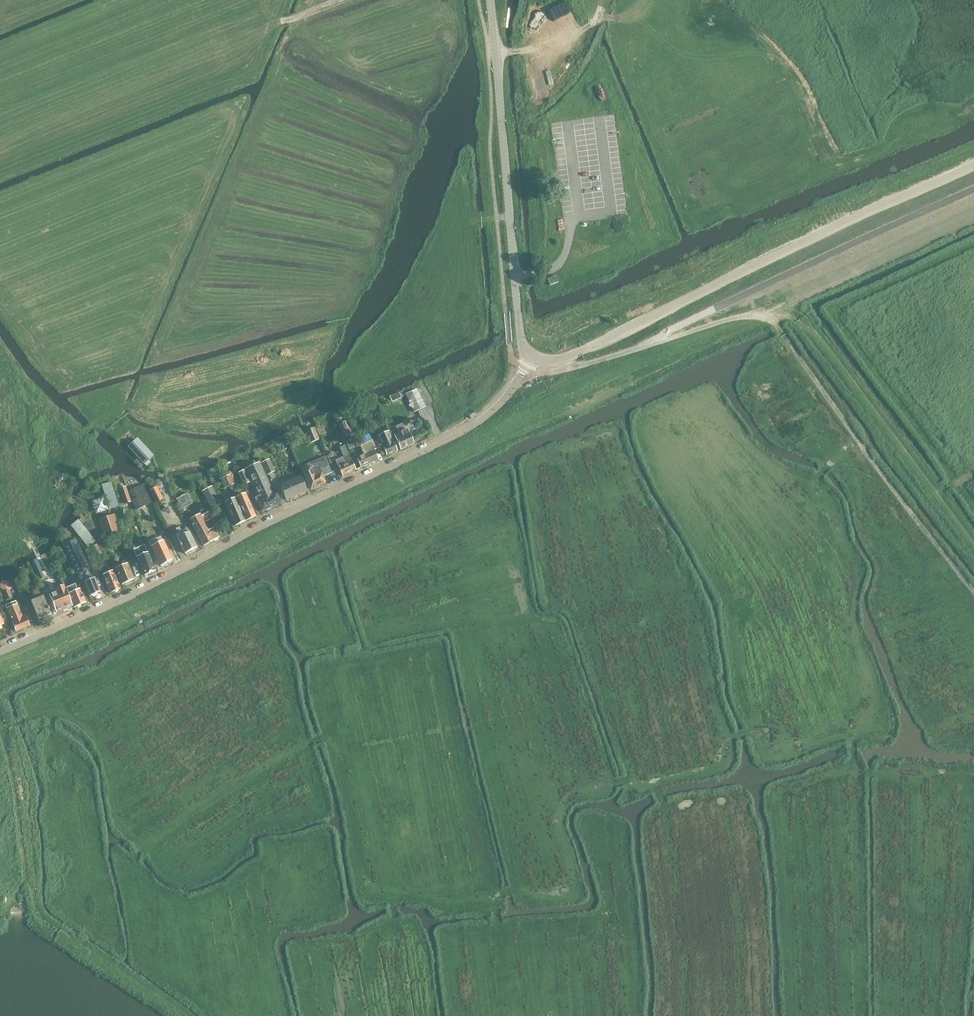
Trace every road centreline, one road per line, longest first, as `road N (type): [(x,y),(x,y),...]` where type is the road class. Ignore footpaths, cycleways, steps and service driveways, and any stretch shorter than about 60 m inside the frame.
road 1 (track): [(0,731),(50,716),(77,724),(107,763),(116,822),(146,843),(300,747),(331,741),(360,765),(382,853),(404,881),(445,895),(493,891),(565,900),(577,880),(559,821),(575,796),(706,772),(742,735),(797,752),(868,721),(873,704),(853,581),(817,479),(836,463),(889,485)]
road 2 (track): [(0,300),(62,374),(126,361),(229,125),(213,118),(0,210)]
road 3 (residential): [(0,652),(461,433),(499,405),(532,356)]
road 4 (tertiary): [(532,356),(569,357),(973,166)]
road 5 (track): [(0,167),(236,76),(250,68),(273,26),(342,0)]
road 6 (track): [(185,1015),(39,917),(0,737)]
road 7 (tertiary): [(532,356),(519,326),(490,0)]
road 8 (track): [(763,317),(781,313),(811,330),(973,545)]
road 9 (track): [(973,594),(784,336)]
road 10 (track): [(0,255),(189,177),(208,180)]
road 11 (track): [(90,507),(61,495),(53,477),(64,464),(98,462),(82,437),(112,414)]

